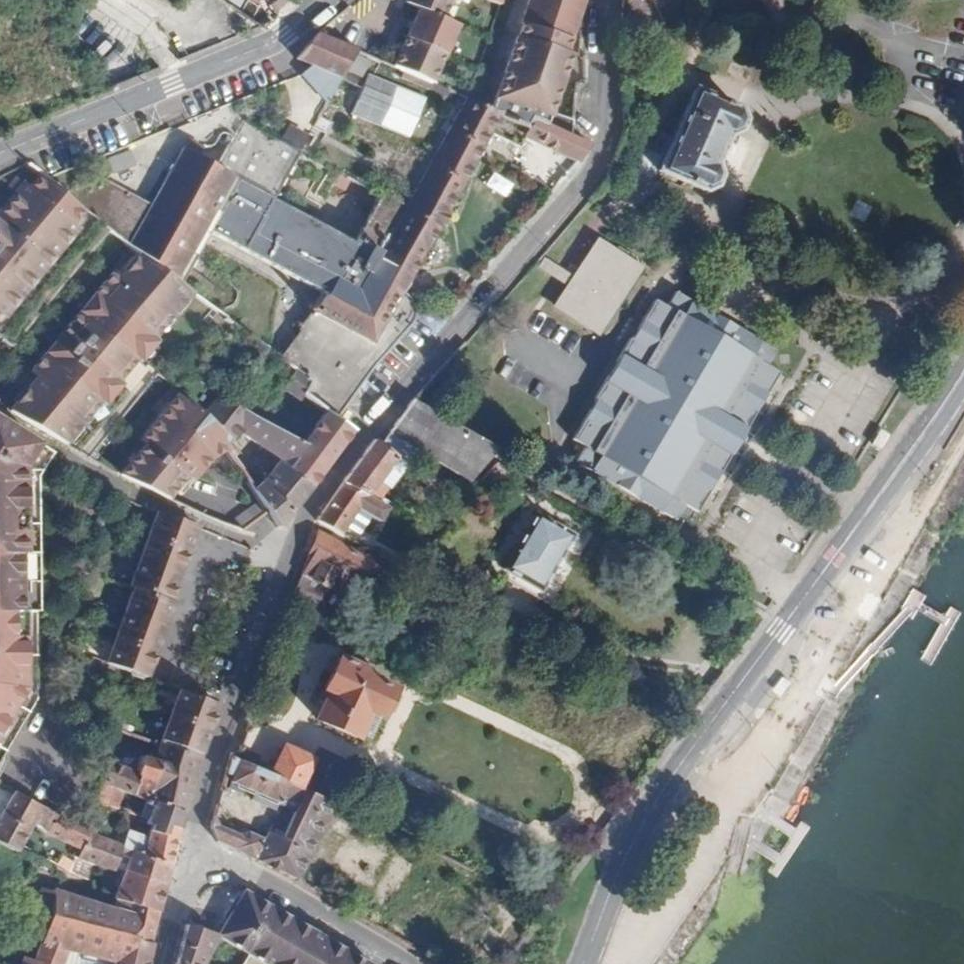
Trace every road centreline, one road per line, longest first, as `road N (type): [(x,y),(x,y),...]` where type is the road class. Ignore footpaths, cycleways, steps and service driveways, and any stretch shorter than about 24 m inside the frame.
road 1 (residential): [(613,0),(599,159),(291,530),(195,844)]
road 2 (residential): [(963,374),(648,813),(582,963)]
road 3 (residential): [(326,0),(286,34),(0,153)]
road 4 (residential): [(195,844),(401,963)]
road 5 (residential): [(161,963),(195,844)]

